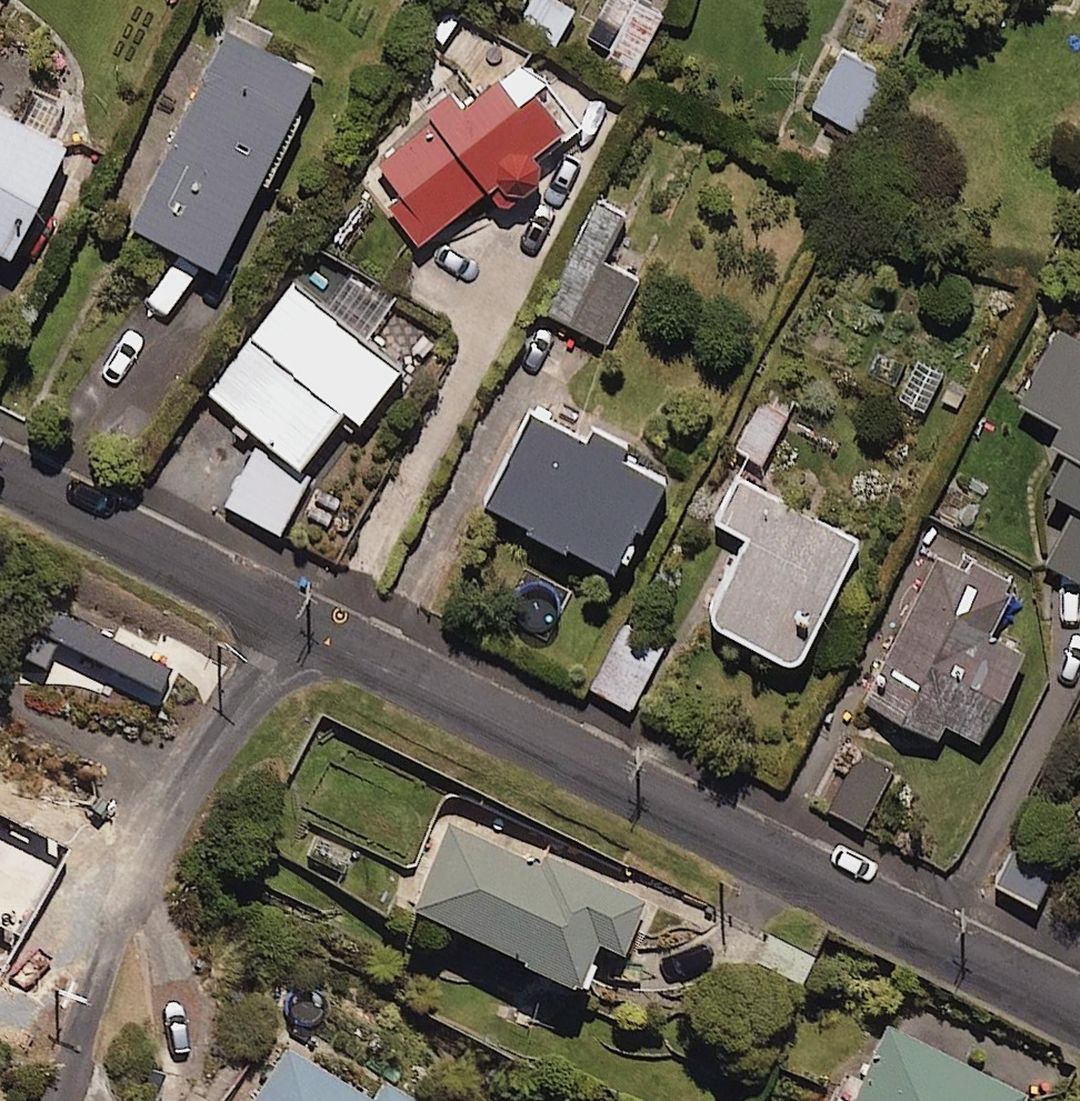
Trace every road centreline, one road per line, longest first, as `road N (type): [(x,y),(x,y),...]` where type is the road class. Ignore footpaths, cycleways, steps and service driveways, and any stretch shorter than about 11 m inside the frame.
road 1 (residential): [(1079,1017),(304,632)]
road 2 (residential): [(72,1100),(156,864),(304,632)]
road 3 (residential): [(304,632),(0,480)]

